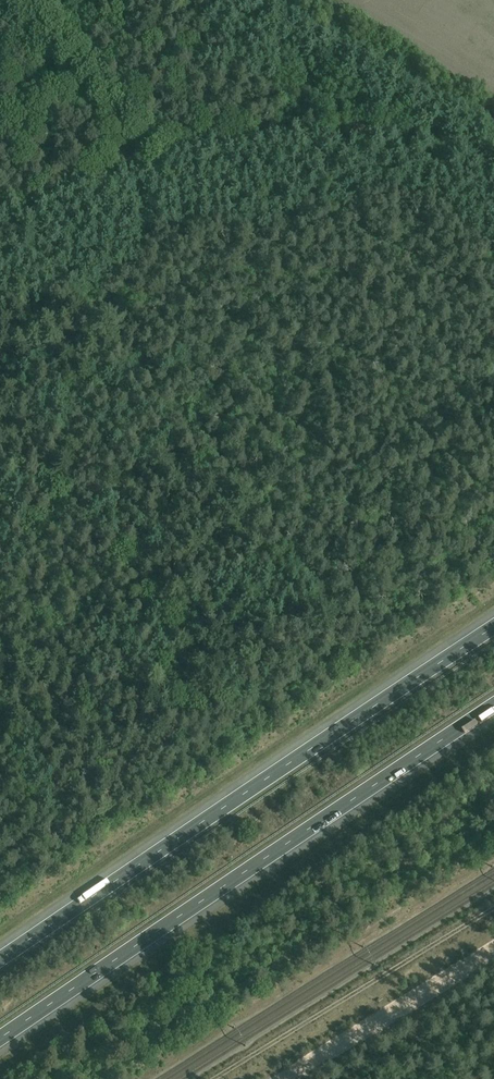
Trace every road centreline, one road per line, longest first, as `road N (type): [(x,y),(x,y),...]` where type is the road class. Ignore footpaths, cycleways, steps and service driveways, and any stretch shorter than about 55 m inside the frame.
road 1 (motorway): [(493,626),(0,960)]
road 2 (motorway): [(0,1040),(493,707)]
road 3 (track): [(213,1078),(493,908)]

